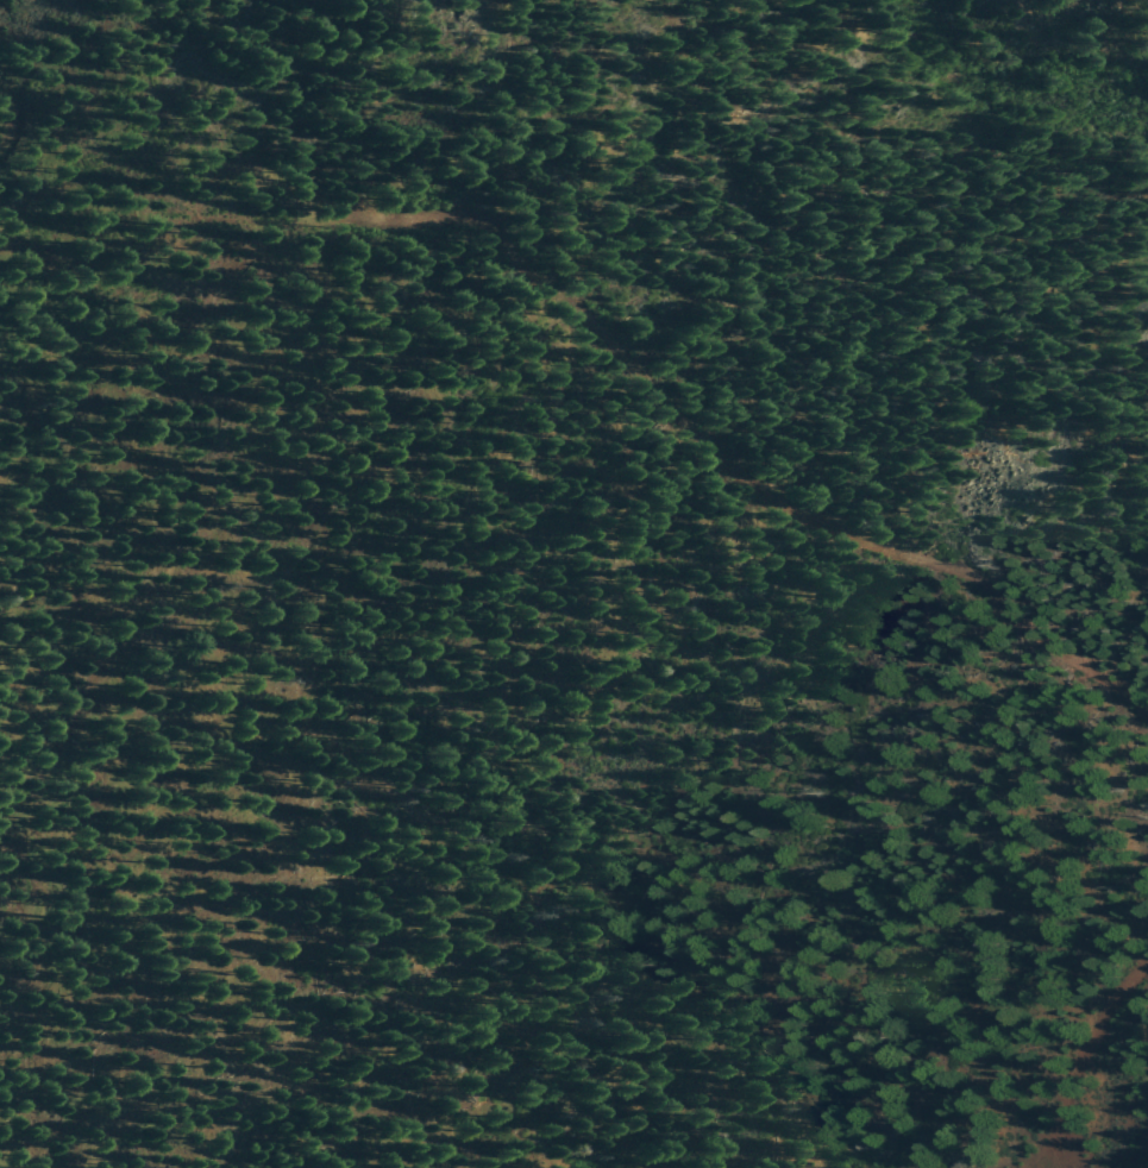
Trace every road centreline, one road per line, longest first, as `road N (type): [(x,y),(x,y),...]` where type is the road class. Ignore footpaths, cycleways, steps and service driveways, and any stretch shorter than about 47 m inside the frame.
road 1 (track): [(1147,718),(1015,645),(952,569),(848,544),(790,519),(654,402),(484,227),(453,214),(163,221),(0,257)]

